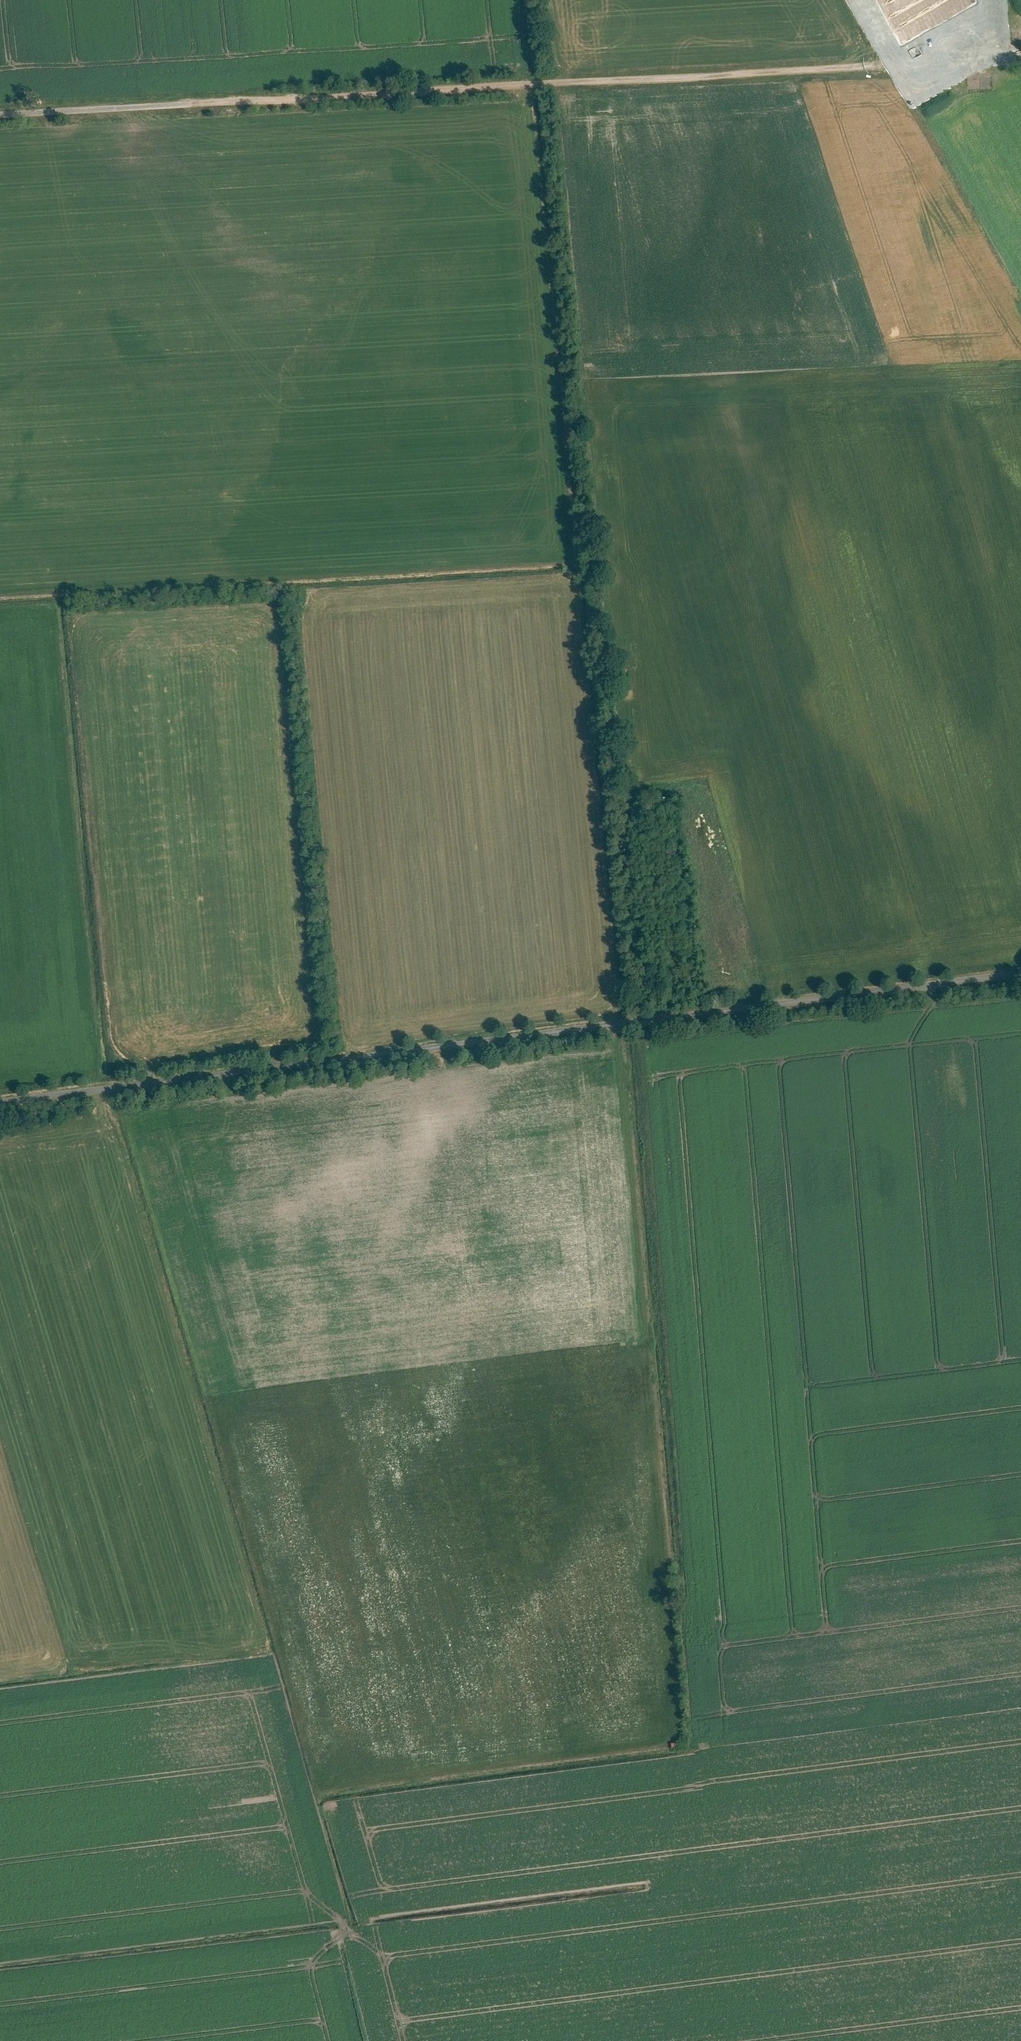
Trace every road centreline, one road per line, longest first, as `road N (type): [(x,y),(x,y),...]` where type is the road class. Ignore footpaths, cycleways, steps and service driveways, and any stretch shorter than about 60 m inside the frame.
road 1 (unclassified): [(1020,972),(0,1099)]
road 2 (track): [(1020,56),(0,114)]

